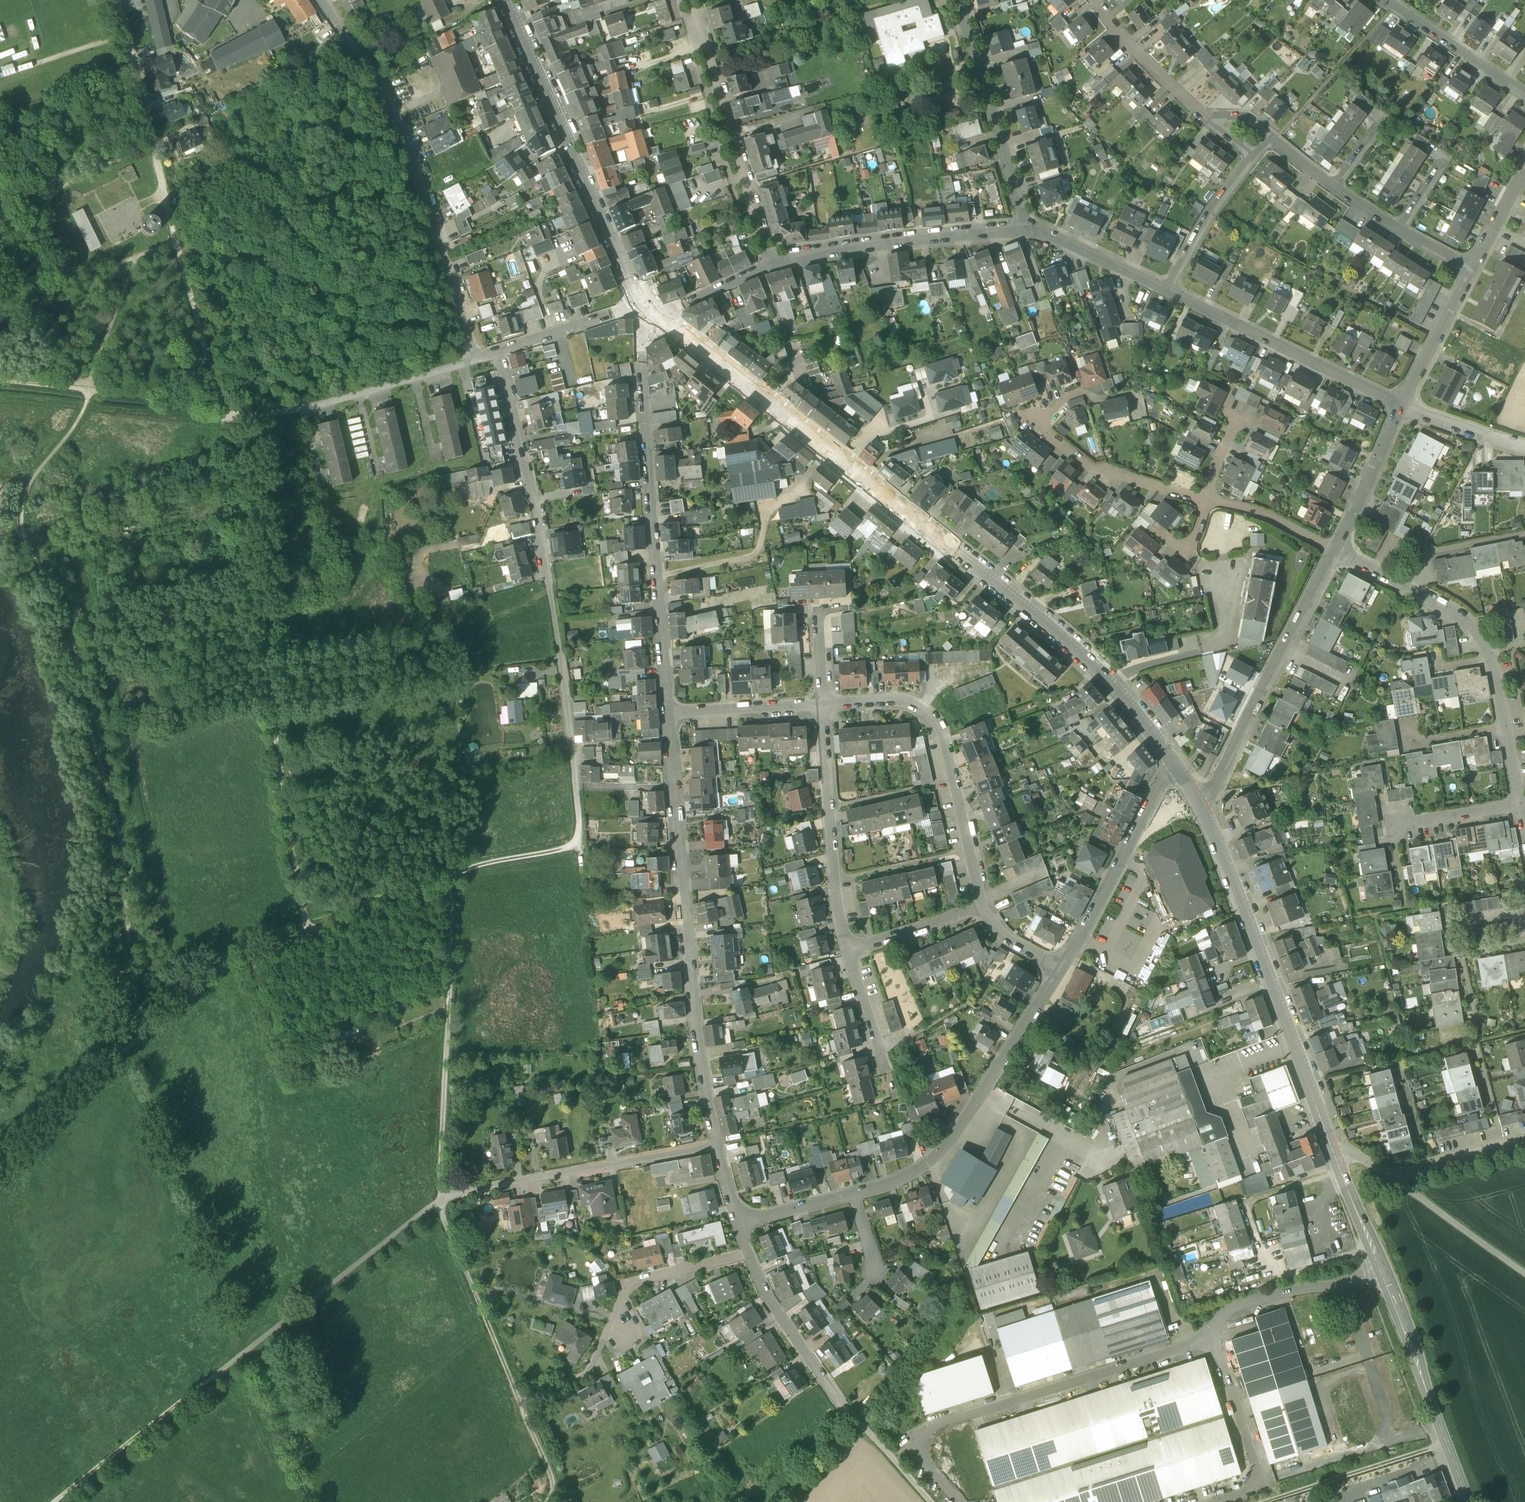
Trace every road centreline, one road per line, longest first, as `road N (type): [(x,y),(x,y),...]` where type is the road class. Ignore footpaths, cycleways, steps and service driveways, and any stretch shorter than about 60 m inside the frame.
road 1 (secondary): [(1174,766),(1073,648),(649,312)]
road 2 (track): [(215,406),(225,426),(304,935)]
road 3 (track): [(56,1501),(439,1200)]
road 4 (residential): [(580,820),(544,537),(499,352)]
road 5 (residential): [(717,1145),(687,946),(668,717)]
road 6 (residential): [(668,717),(639,328),(649,312)]
road 7 (residential): [(477,358),(410,150),(321,0)]
road 8 (unclassified): [(1213,1335),(928,1428),(918,1452),(924,1468),(952,1501)]
road 9 (secondary): [(1325,1131),(1200,806)]
road 10 (secondary): [(649,312),(507,0)]
road 11 (track): [(455,880),(439,1200)]
road 12 (residential): [(1061,971),(958,1134),(896,1182),(853,1194)]
road 13 (residential): [(822,704),(897,700),(933,720),(985,909)]
road 14 (residential): [(1200,806),(1337,551)]
road 15 (residential): [(439,1200),(717,1145)]
road 16 (residential): [(694,0),(770,266)]
road 17 (residential): [(477,358),(291,411),(229,415),(215,406)]
road 18 (residential): [(1402,406),(1168,290)]
road 19 (residential): [(1028,227),(770,266)]
road 20 (residential): [(822,704),(850,952)]
road 21 (secondary): [(1468,1501),(1380,1269)]
road 22 (unclassified): [(119,0),(177,240)]
road 23 (residential): [(960,0),(1028,227)]
road 24 (residential): [(1473,269),(1367,209),(1275,140)]
road 25 (residential): [(1174,766),(1061,971)]
road 26 (residential): [(1207,501),(1092,469),(1036,425),(1069,397)]
road 27 (track): [(120,1053),(240,959),(304,935)]
road 28 (track): [(439,1200),(521,1402)]
road 29 (track): [(1264,1501),(1446,1443)]
road 30 (residential): [(1337,551),(1455,614),(1491,656)]
road 31 (unclassified): [(1380,1269),(1224,1310),(1213,1335)]
road 32 (residential): [(850,1411),(770,1300),(750,1254)]
road 33 (residential): [(750,1254),(628,1285),(603,1340)]
road 34 (residential): [(1215,125),(1121,38),(1094,0)]
road 35 (track): [(177,240),(215,406)]
road 36 (residential): [(1386,0),(1524,94)]
road 37 (track): [(0,1169),(120,1053)]
road 38 (track): [(455,880),(464,868),(581,848),(580,820)]
road 39 (track): [(304,935),(455,880)]
road 40 (residential): [(1256,157),(1208,214),(1168,290)]
road 41 (unclassified): [(1264,1486),(1213,1335)]
road 42 (residential): [(1337,551),(1402,406)]
road 43 (unclassified): [(1524,1272),(1395,1180)]
road 44 (residential): [(649,312),(499,352)]
road 45 (residential): [(668,717),(822,704)]
road 46 (residential): [(1402,406),(1473,269)]
road 47 (residential): [(1168,290),(1028,227)]
road 48 (secondary): [(1380,1269),(1325,1131)]
road 49 (residential): [(985,909),(850,952)]
road 50 (residential): [(1337,551),(1266,516),(1207,501)]
road 51 (residential): [(1395,1180),(1524,1143)]
road 52 (track): [(215,406),(84,390)]
road 53 (residential): [(770,266),(672,311),(649,312)]
road 54 (residential): [(1524,449),(1402,406)]
road 55 (residential): [(1520,804),(1396,825)]

